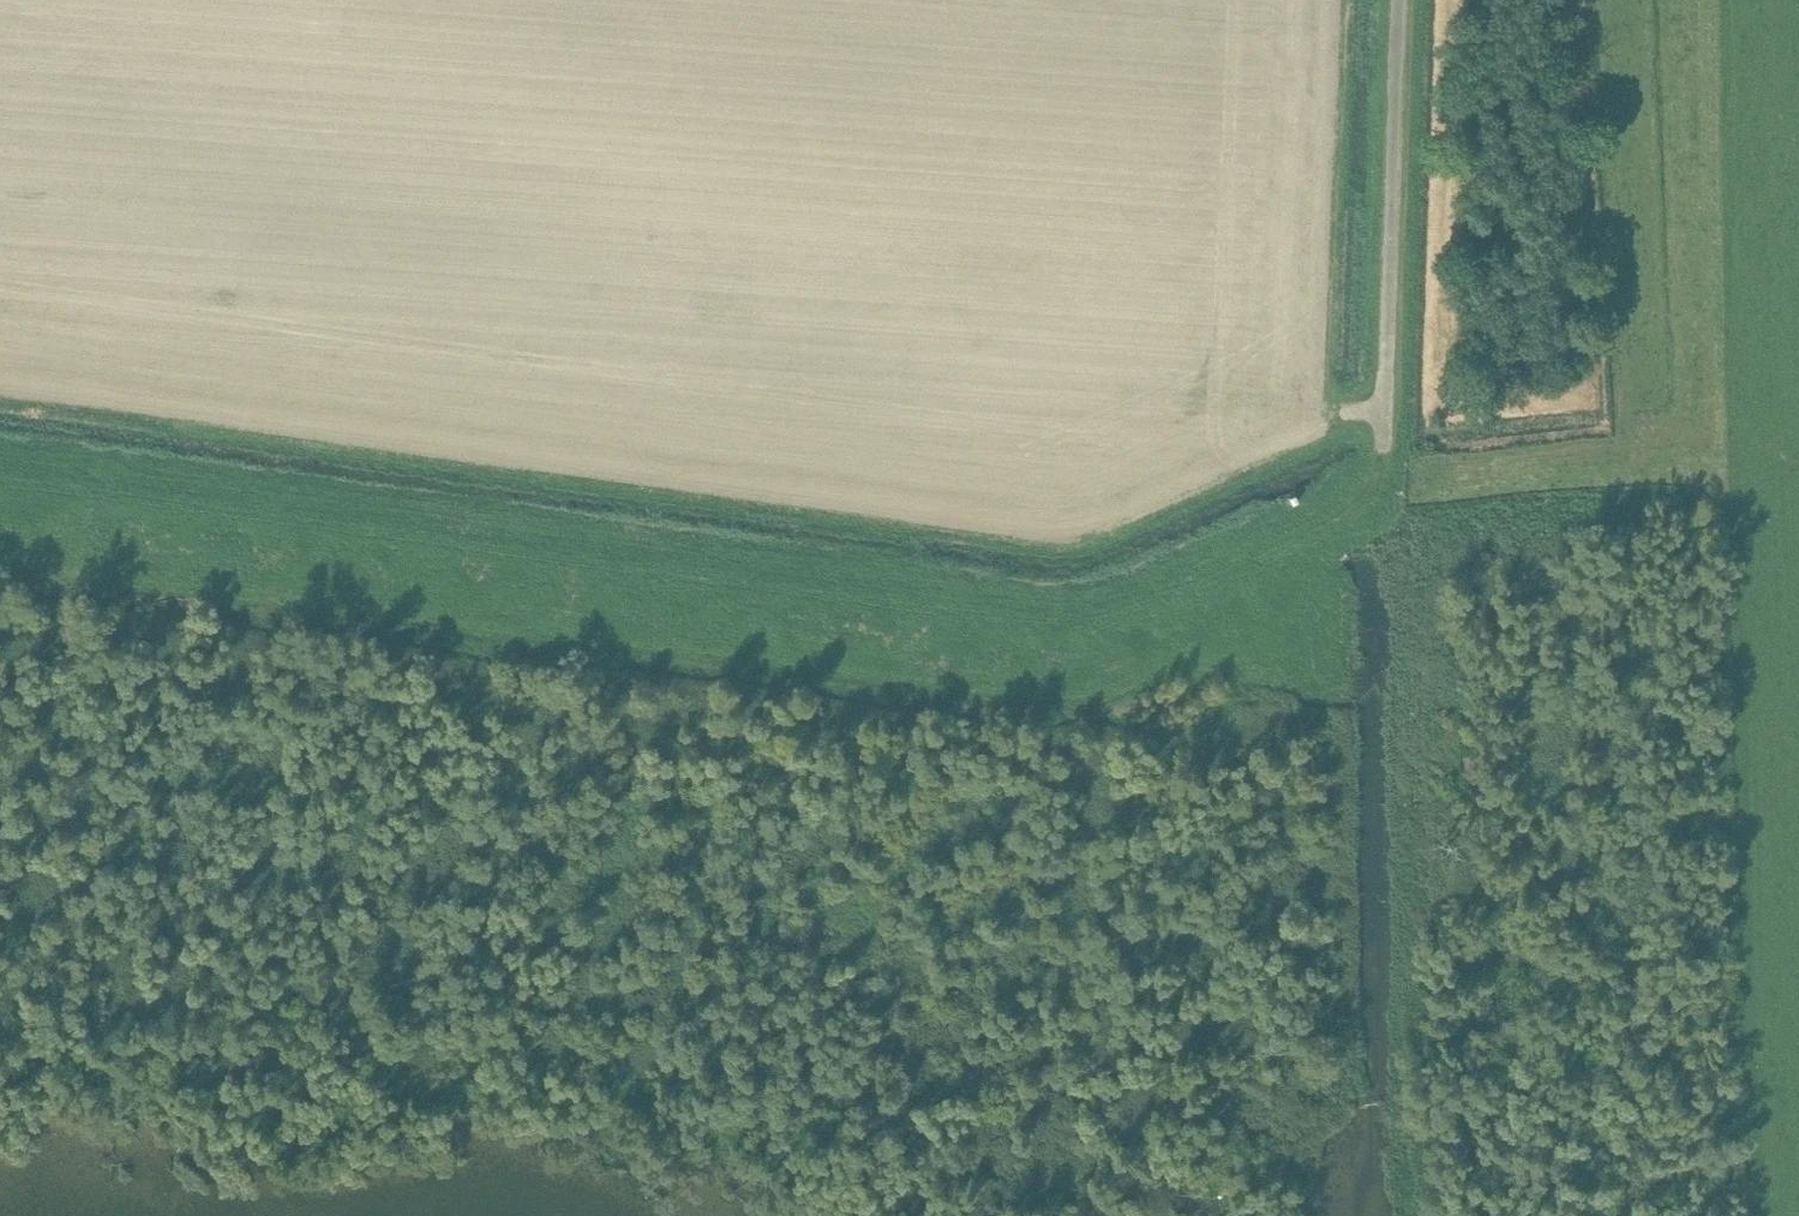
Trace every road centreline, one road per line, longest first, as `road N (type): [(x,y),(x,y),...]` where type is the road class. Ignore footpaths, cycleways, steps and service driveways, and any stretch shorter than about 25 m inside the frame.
road 1 (track): [(0,493),(1073,634),(1152,616),(1317,543),(1365,499),(1383,448)]
road 2 (unclassified): [(1383,448),(1398,0)]

